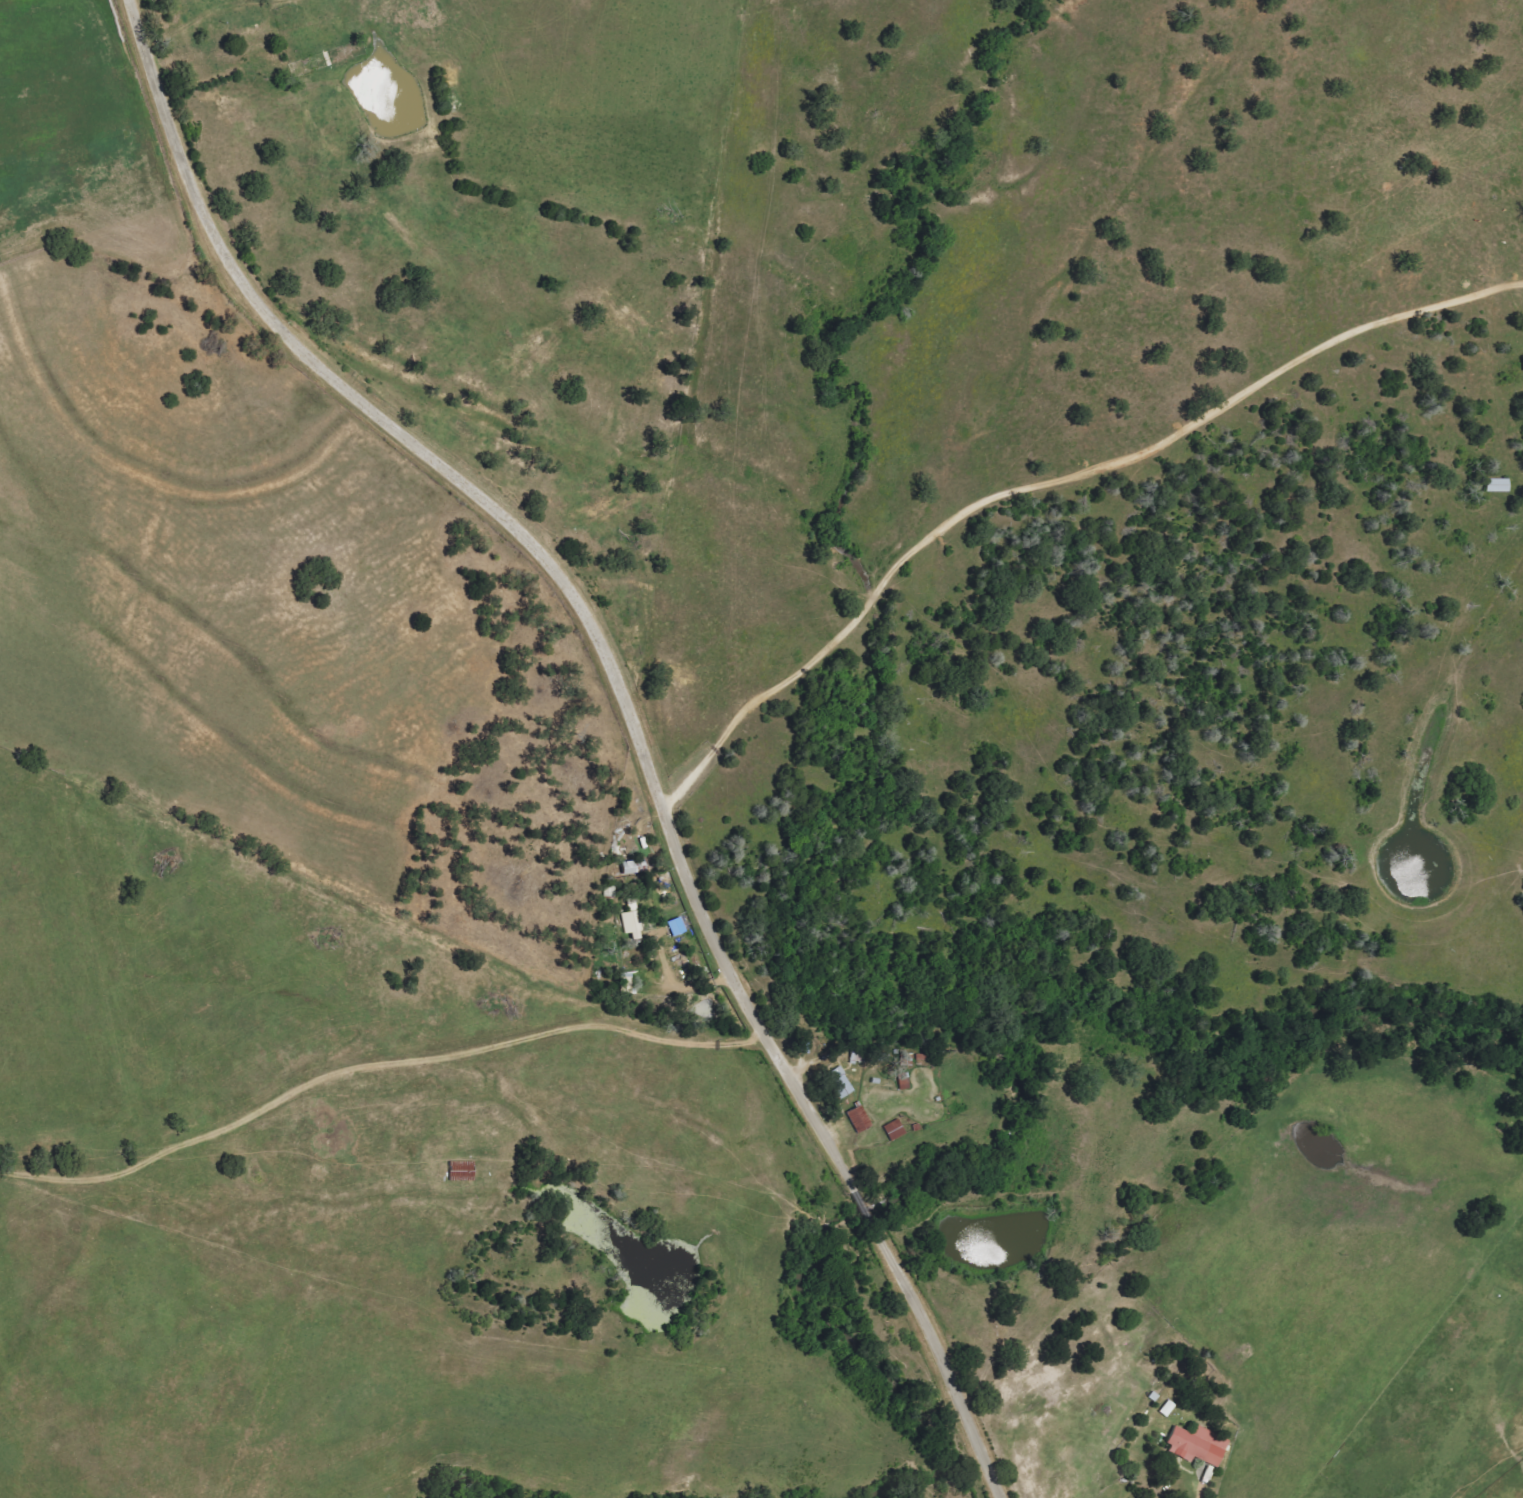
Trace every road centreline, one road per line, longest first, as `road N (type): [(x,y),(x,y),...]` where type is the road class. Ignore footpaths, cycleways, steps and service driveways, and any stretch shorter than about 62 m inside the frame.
road 1 (residential): [(999,1497),(885,1241),(704,924),(588,621),(500,513),(316,365),(228,264),(177,148),(128,0)]

